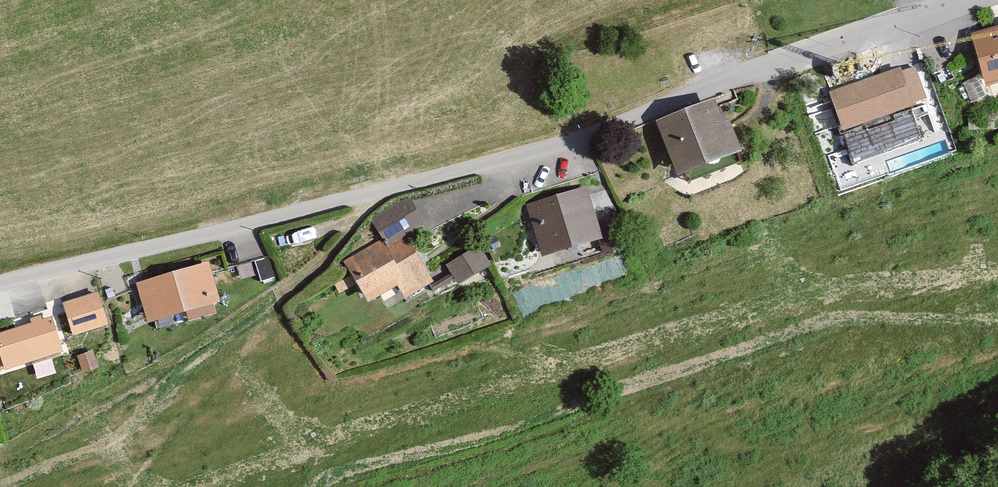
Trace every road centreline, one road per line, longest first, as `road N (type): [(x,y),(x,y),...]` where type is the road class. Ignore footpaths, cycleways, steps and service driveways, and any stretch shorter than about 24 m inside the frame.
road 1 (residential): [(968,0),(565,142),(0,280)]

